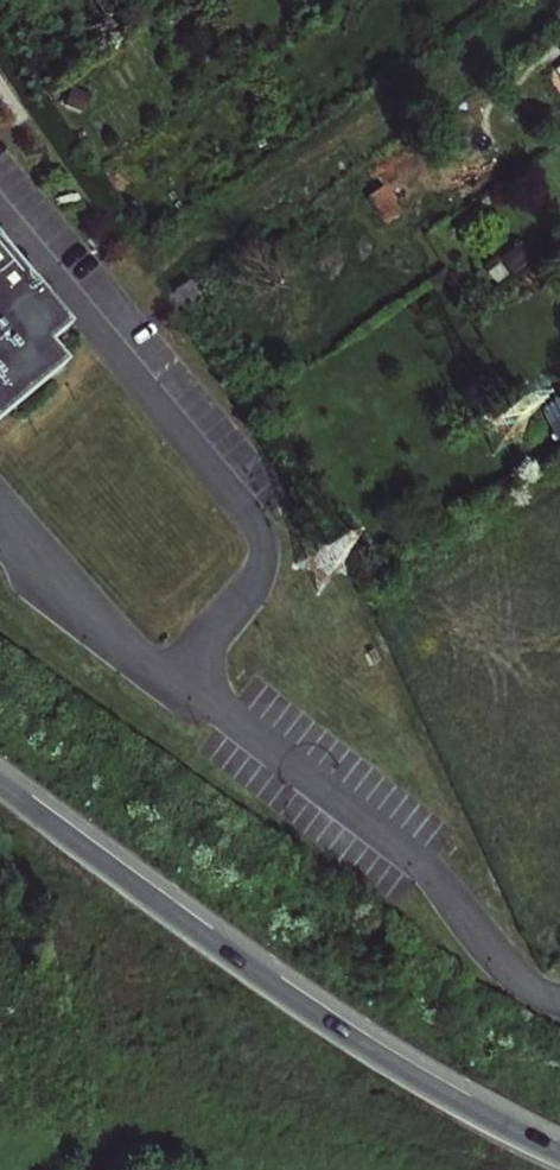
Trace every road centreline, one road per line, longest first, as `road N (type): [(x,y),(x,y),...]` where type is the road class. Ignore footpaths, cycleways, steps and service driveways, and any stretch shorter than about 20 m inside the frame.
road 1 (motorway): [(559,1150),(331,1019),(0,782)]
road 2 (residential): [(178,677),(253,588),(262,535),(0,214)]
road 3 (residential): [(559,1002),(513,975),(408,853),(178,677)]
road 4 (residential): [(35,554),(100,626),(178,677)]

